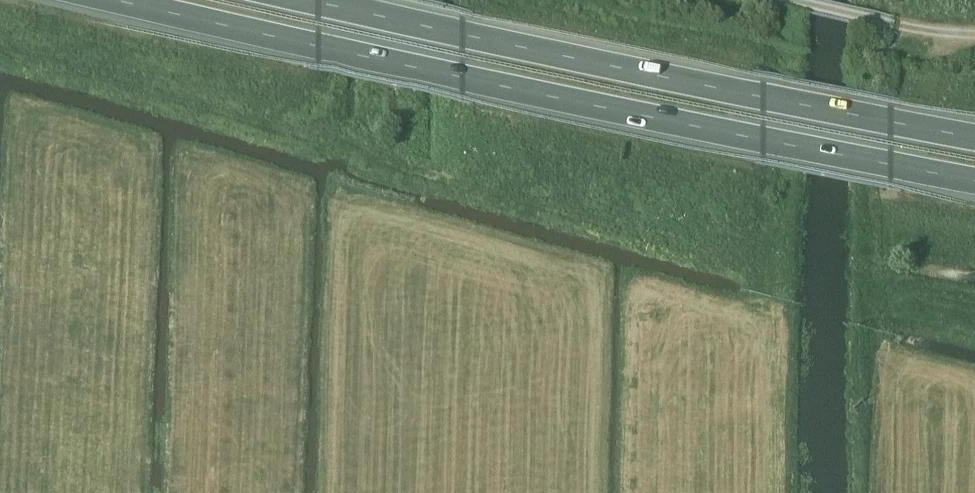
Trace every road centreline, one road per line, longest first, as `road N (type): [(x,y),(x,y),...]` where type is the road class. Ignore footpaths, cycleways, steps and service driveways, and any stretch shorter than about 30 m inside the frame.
road 1 (trunk): [(114,0),(974,181)]
road 2 (trunk): [(974,138),(304,0)]

